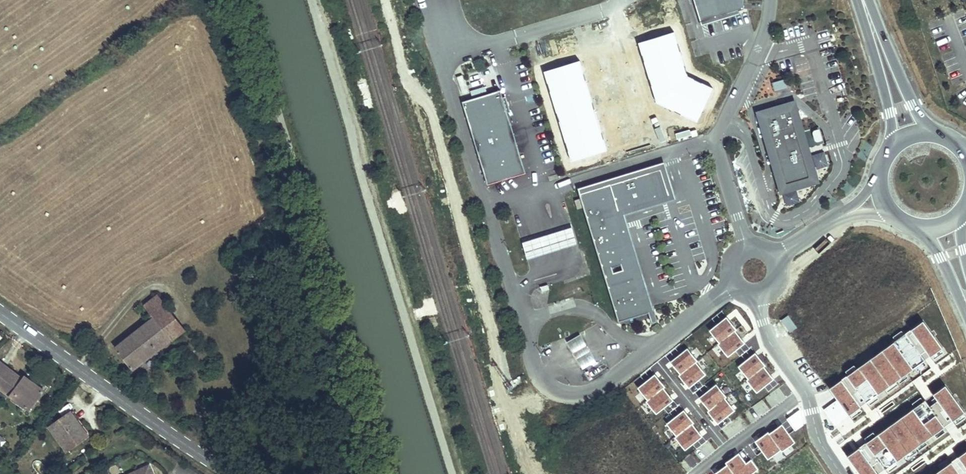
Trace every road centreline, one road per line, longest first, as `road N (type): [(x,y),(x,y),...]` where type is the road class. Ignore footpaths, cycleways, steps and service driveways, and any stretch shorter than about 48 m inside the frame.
road 1 (unclassified): [(718,138),(486,208),(536,366),(561,393)]
road 2 (tertiary): [(236,473),(0,309)]
road 3 (unclassified): [(736,284),(594,392),(561,393)]
road 4 (residential): [(761,292),(772,347),(807,394),(819,442),(840,473)]
road 5 (primary): [(944,138),(912,105),(866,0)]
road 6 (primary): [(860,0),(891,112),(891,151)]
road 7 (unclassified): [(718,138),(760,46),(770,0)]

